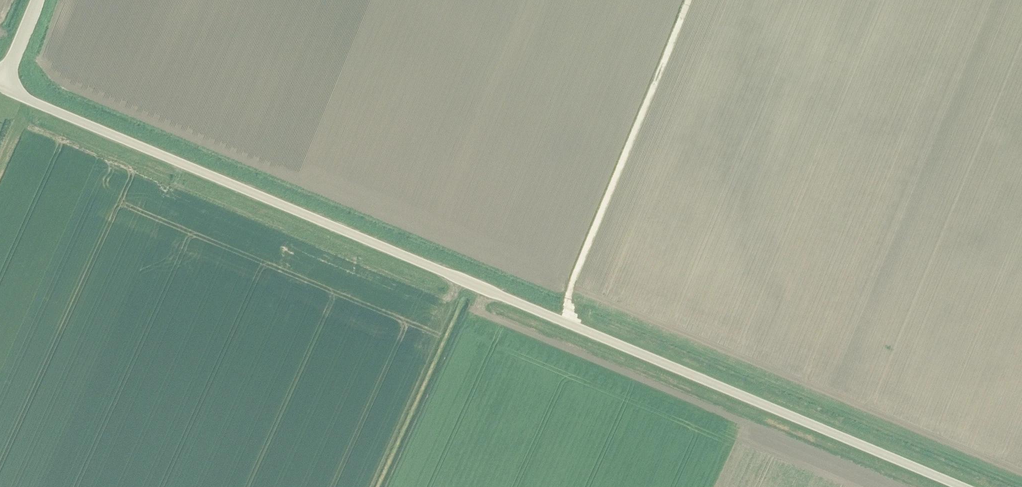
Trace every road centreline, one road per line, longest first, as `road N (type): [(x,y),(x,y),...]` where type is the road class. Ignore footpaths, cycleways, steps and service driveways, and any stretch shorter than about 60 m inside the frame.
road 1 (unclassified): [(956,486),(0,86)]

